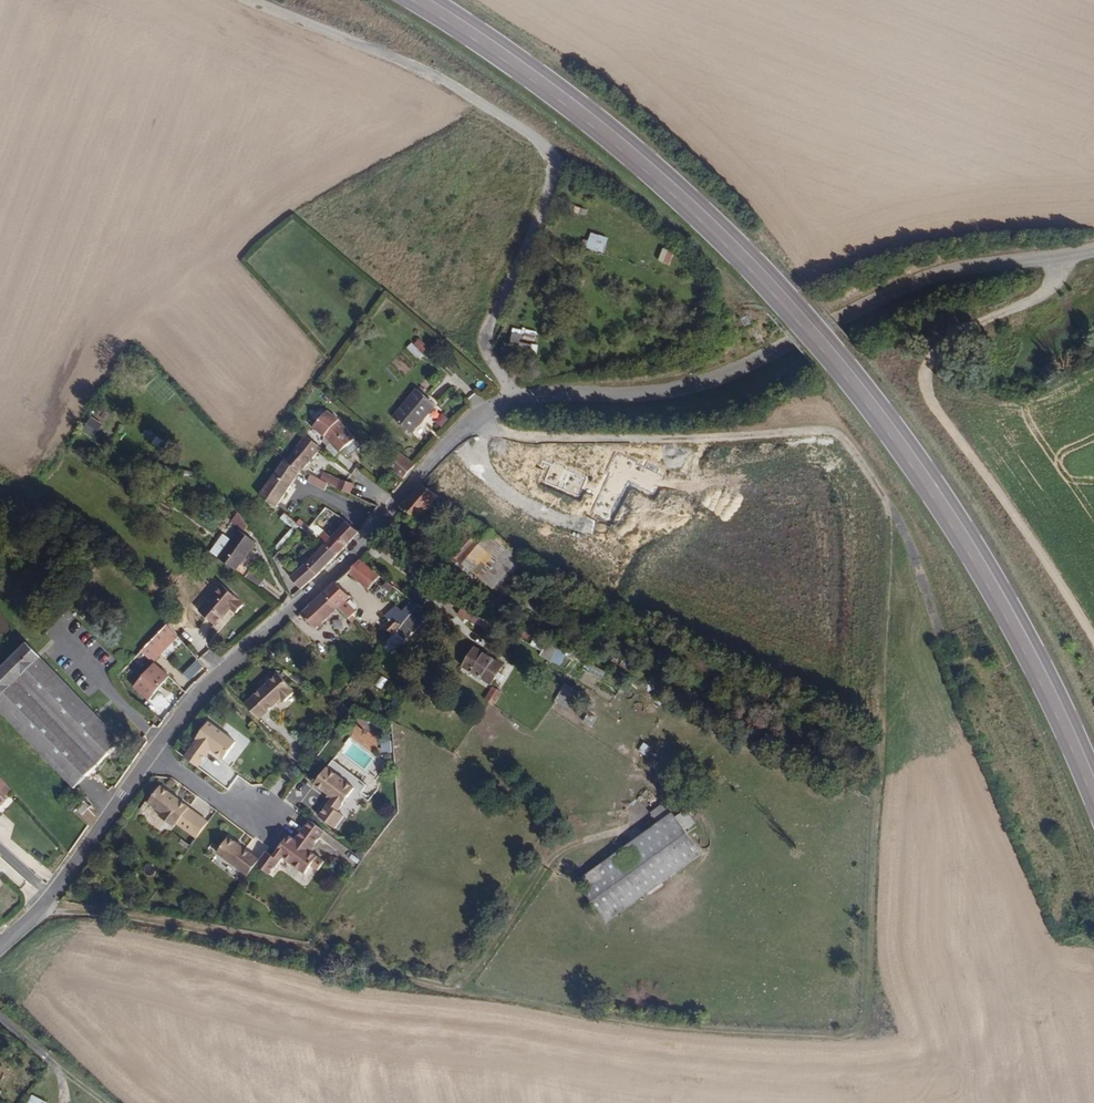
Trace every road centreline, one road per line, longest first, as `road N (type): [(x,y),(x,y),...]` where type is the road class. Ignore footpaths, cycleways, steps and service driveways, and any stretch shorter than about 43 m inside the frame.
road 1 (track): [(42,906),(264,943),(660,1030),(869,1037),(884,491)]
road 2 (primary): [(1093,785),(1045,677),(959,525),(787,301),(621,142),(424,0)]
road 3 (track): [(261,0),(424,73),(568,159),(498,352),(525,400)]
road 4 (unclassified): [(525,400),(643,395),(719,380),(909,285),(1093,250)]
road 5 (residential): [(152,752),(204,688),(336,570),(457,435),(493,408),(525,400)]
road 6 (track): [(1093,641),(1047,561),(931,403),(924,380),(929,362),(960,334),(1051,286),(1057,257)]
road 7 (track): [(476,418),(503,434),(559,441),(822,432),(863,459),(884,491)]
road 8 (residential): [(0,946),(42,906),(152,752)]
road 9 (residential): [(152,752),(236,812),(264,812)]

